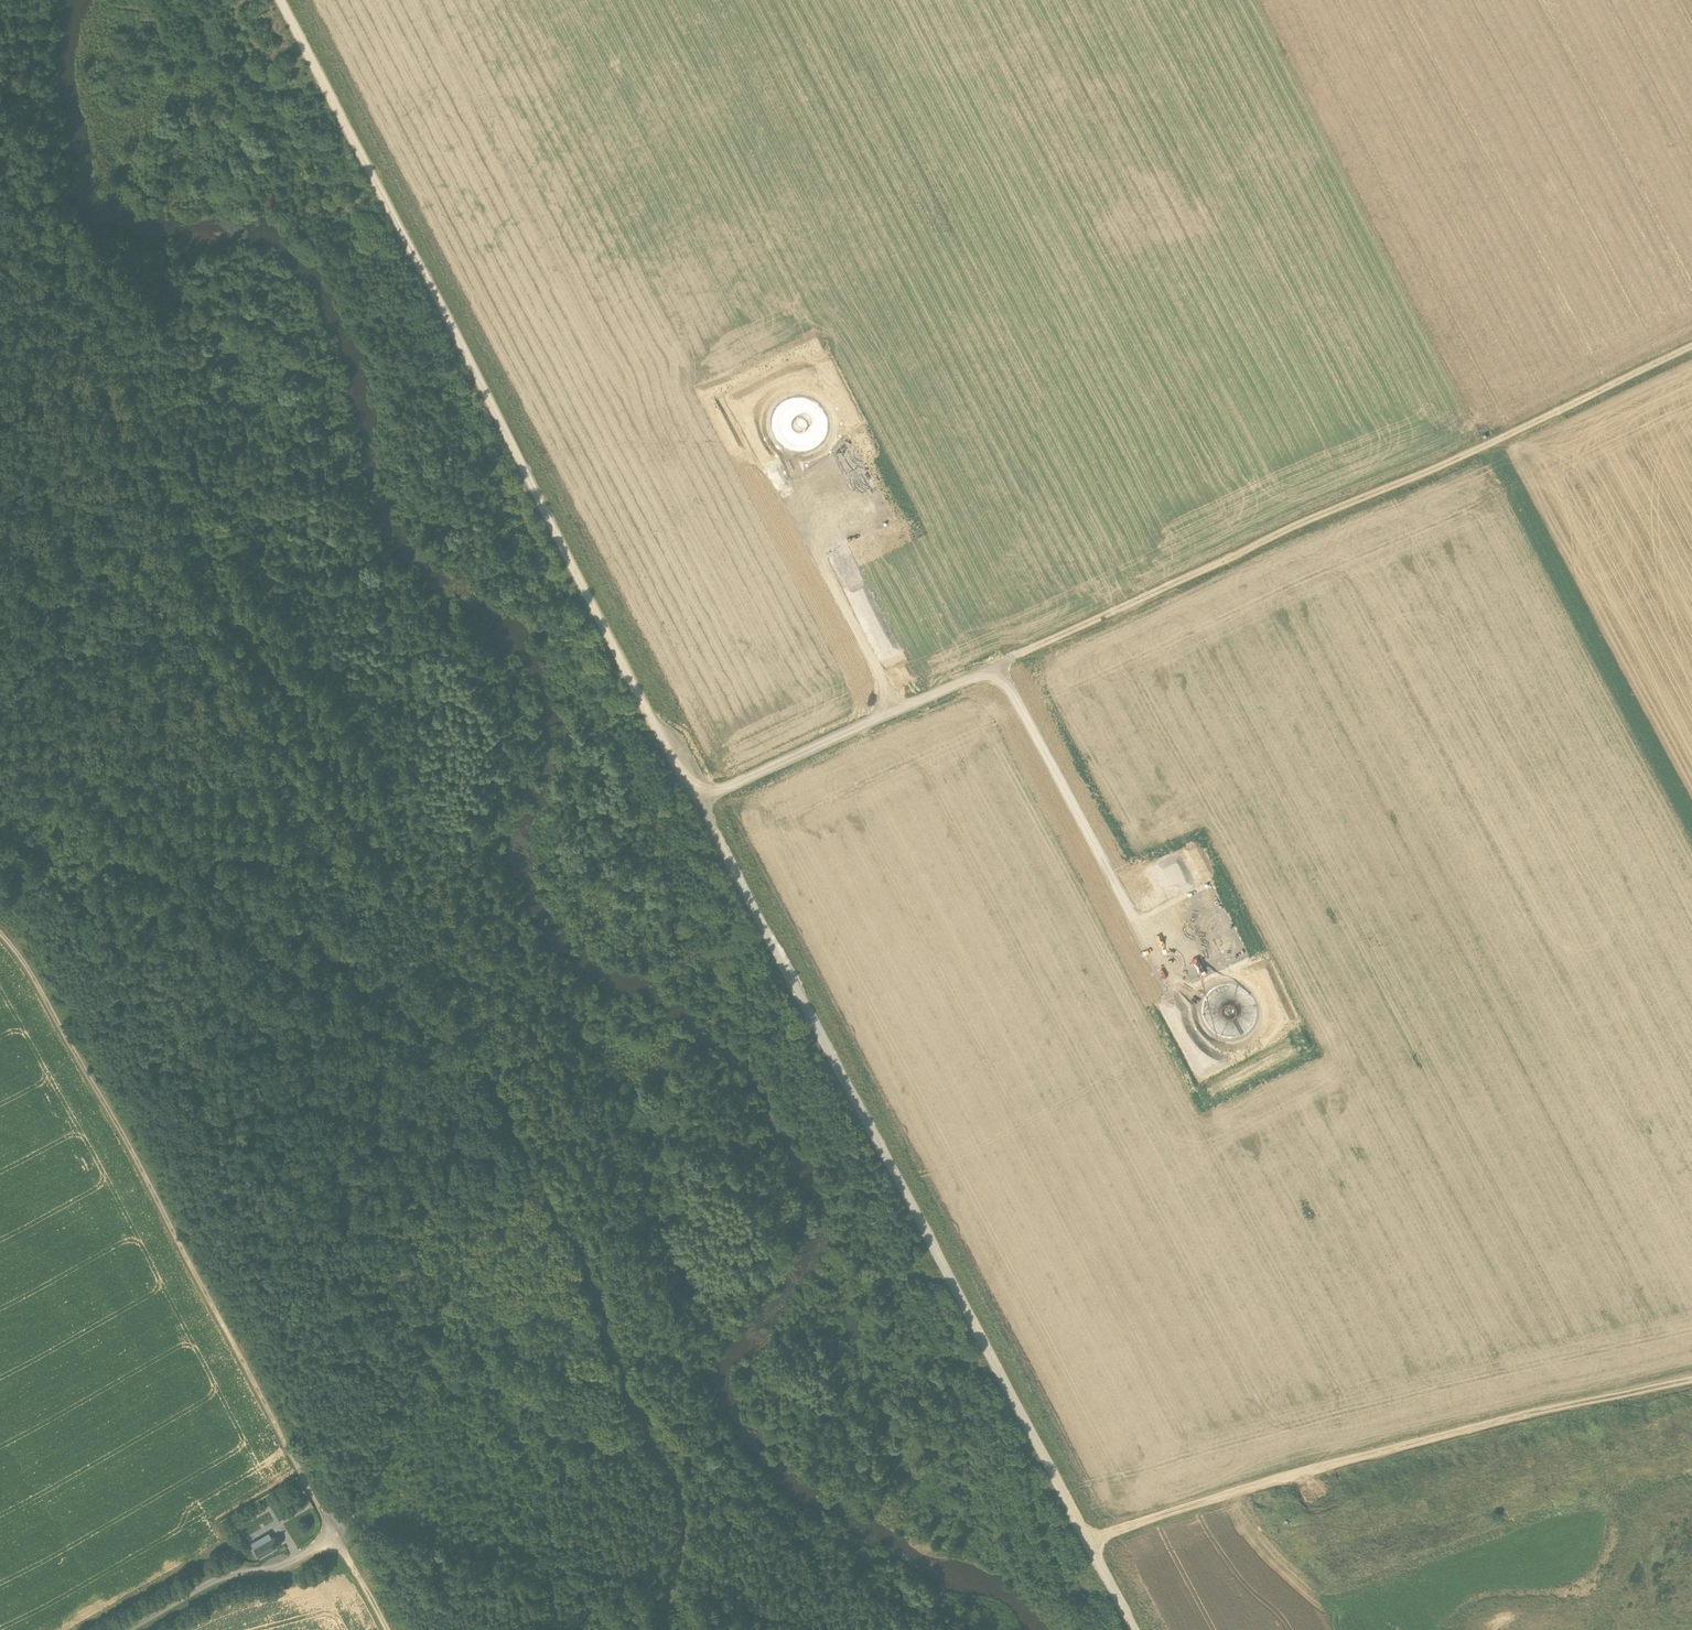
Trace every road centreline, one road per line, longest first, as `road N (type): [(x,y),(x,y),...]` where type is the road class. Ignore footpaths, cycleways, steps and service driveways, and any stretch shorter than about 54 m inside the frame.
road 1 (track): [(1138,1629),(284,0)]
road 2 (track): [(699,794),(1691,319)]
road 3 (track): [(0,917),(38,969),(151,1171),(333,1521)]
road 4 (track): [(1088,1535),(1691,1362)]
road 5 (track): [(998,650),(1175,989)]
road 6 (track): [(97,1629),(203,1570),(276,1554),(333,1521)]
road 7 (track): [(892,700),(777,468)]
road 8 (track): [(333,1521),(393,1629)]

